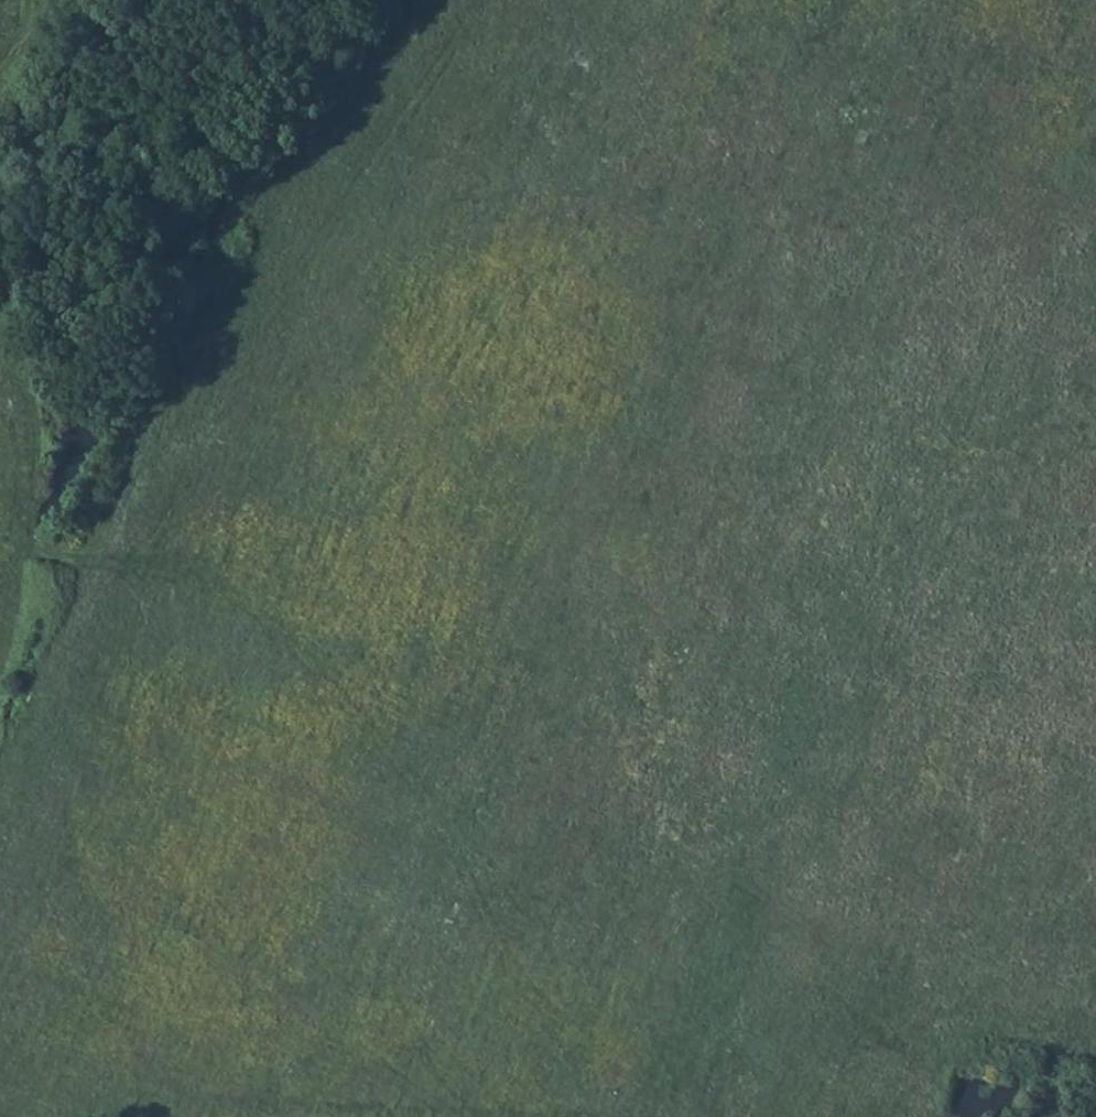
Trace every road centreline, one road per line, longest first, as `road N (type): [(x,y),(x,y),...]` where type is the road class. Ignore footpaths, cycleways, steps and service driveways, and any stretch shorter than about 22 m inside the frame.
road 1 (track): [(0,187),(195,0)]

